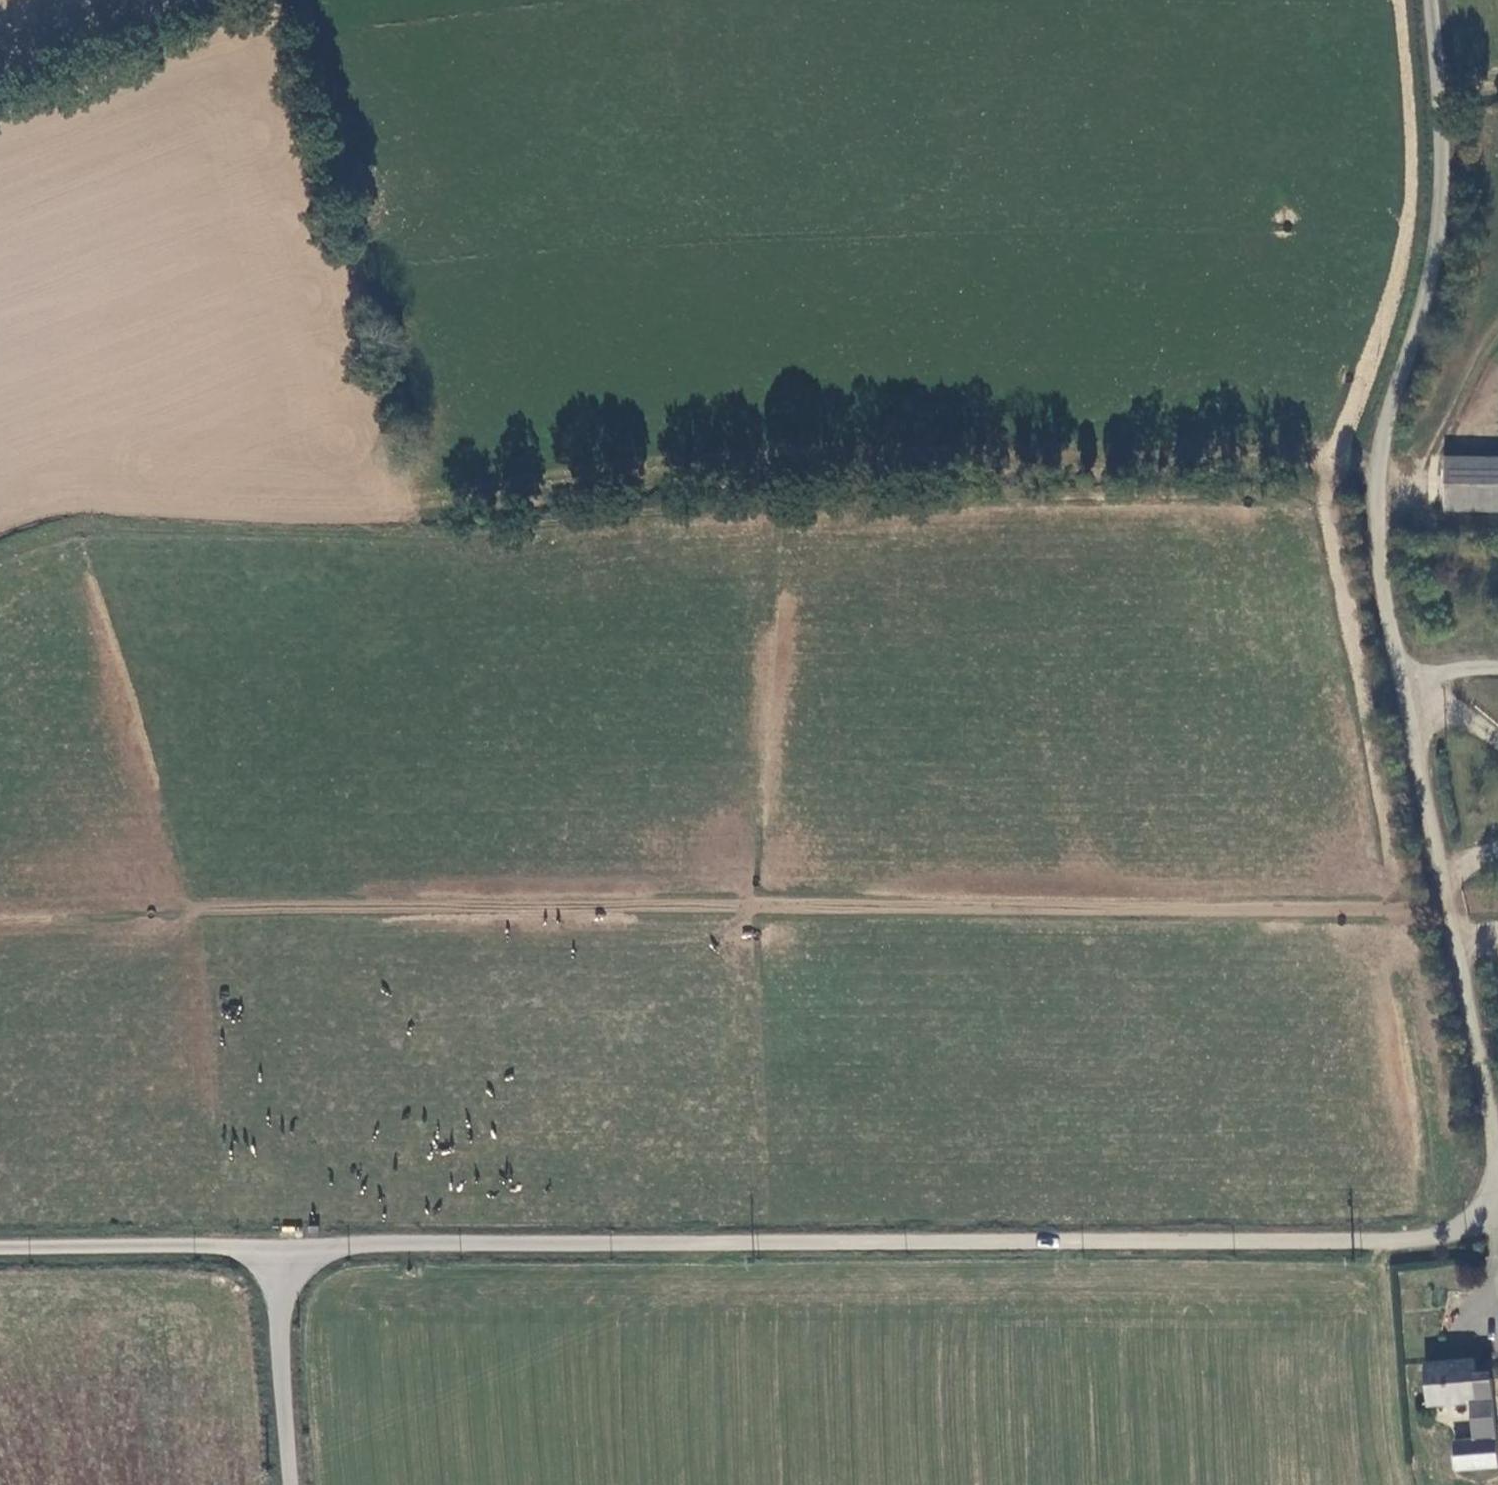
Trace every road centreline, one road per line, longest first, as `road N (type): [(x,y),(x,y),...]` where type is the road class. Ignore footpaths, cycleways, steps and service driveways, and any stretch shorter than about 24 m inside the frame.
road 1 (unclassified): [(1429,0),(1439,106),(1437,235),(1385,428),(1374,505),(1395,656),(1496,1151),(1482,1213),(1443,1234),(1374,1242),(282,1247)]
road 2 (unclassified): [(282,1247),(0,1249)]
road 3 (unclassified): [(282,1247),(292,1484)]

